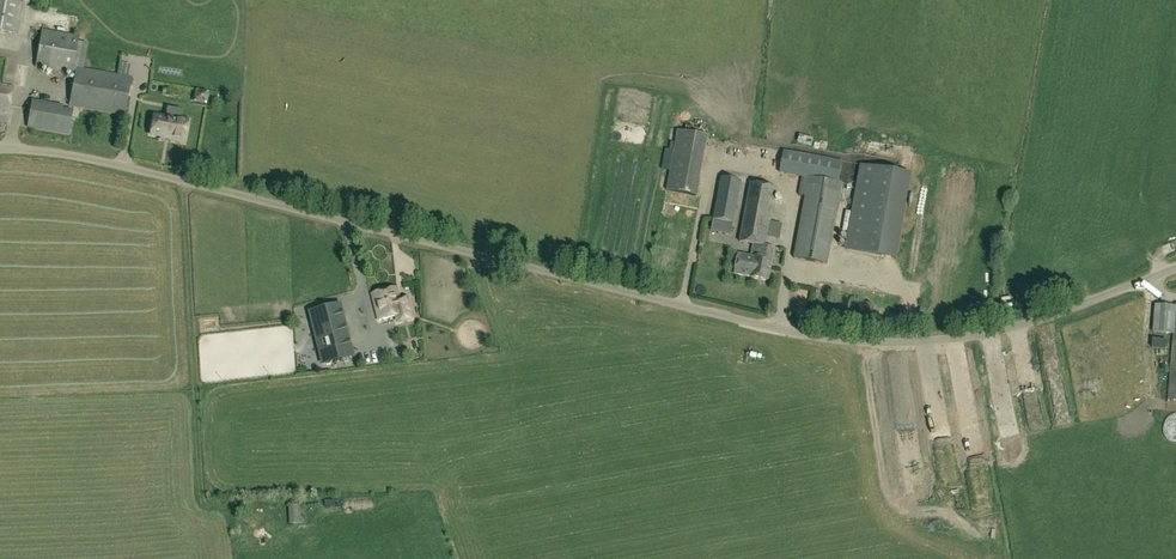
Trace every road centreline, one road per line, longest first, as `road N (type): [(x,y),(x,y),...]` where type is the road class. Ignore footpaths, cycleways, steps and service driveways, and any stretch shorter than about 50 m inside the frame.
road 1 (unclassified): [(1175,267),(989,334),(861,342),(804,335),(255,198),(41,152),(0,151)]

